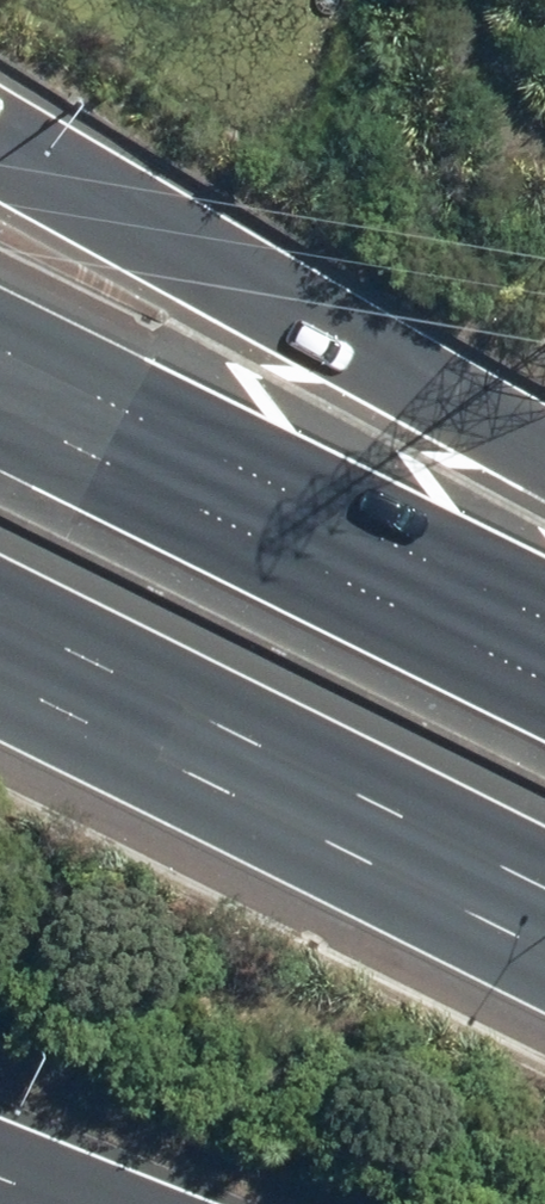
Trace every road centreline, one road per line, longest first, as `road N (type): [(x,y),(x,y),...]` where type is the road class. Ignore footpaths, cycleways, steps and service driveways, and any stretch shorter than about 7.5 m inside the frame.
road 1 (motorway): [(0,141),(544,446)]
road 2 (motorway): [(0,411),(544,681)]
road 3 (motorway): [(544,886),(0,617)]

